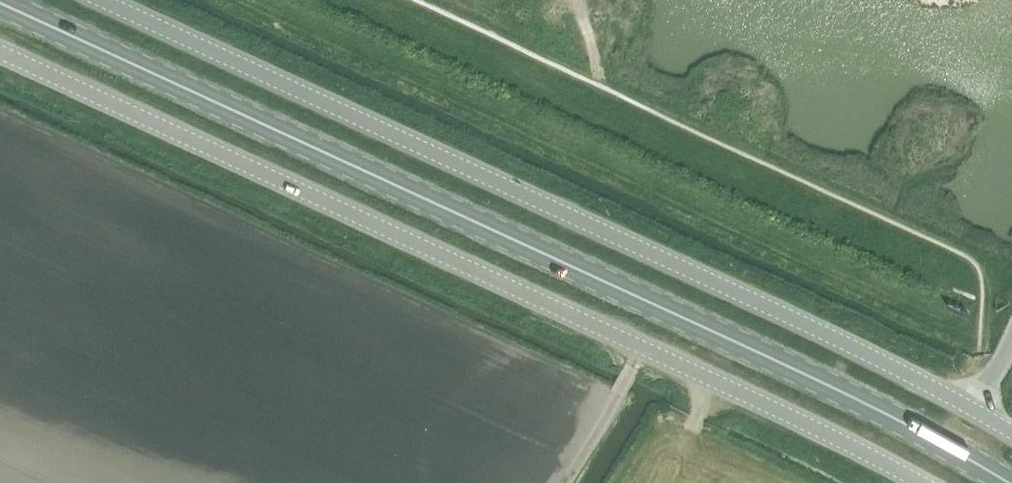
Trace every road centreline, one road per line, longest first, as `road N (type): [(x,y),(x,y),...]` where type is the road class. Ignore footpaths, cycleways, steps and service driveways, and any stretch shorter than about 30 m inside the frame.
road 1 (primary): [(1009,482),(785,365),(0,1)]
road 2 (unclassified): [(922,482),(0,52)]
road 3 (unclassified): [(1011,431),(811,326),(101,0)]

